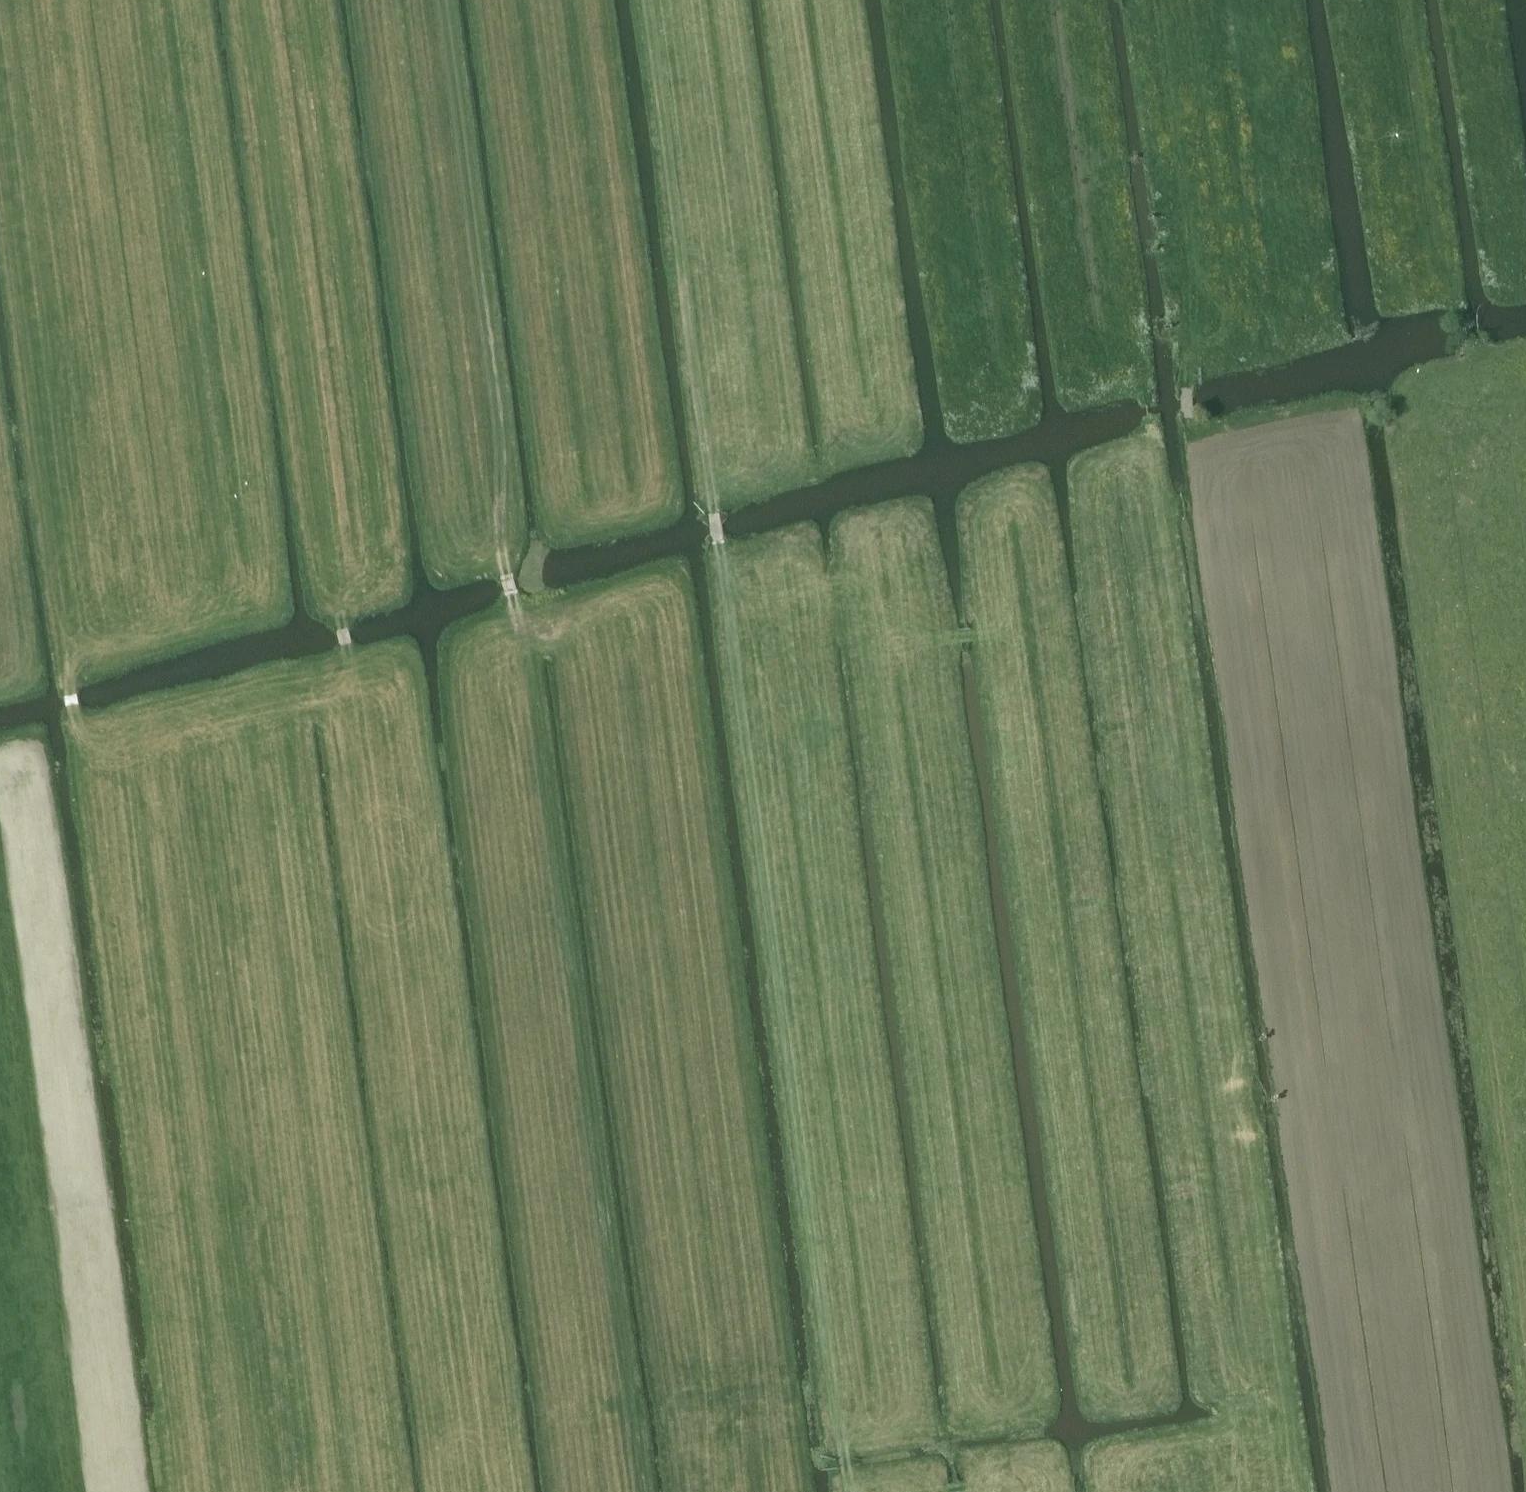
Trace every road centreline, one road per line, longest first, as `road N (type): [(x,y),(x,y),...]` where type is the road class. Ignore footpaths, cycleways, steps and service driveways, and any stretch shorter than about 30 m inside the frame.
road 1 (track): [(853,1491),(643,0)]
road 2 (track): [(514,598),(438,0)]
road 3 (track): [(1143,0),(1194,358),(1191,409)]
road 4 (track): [(514,598),(539,748)]

